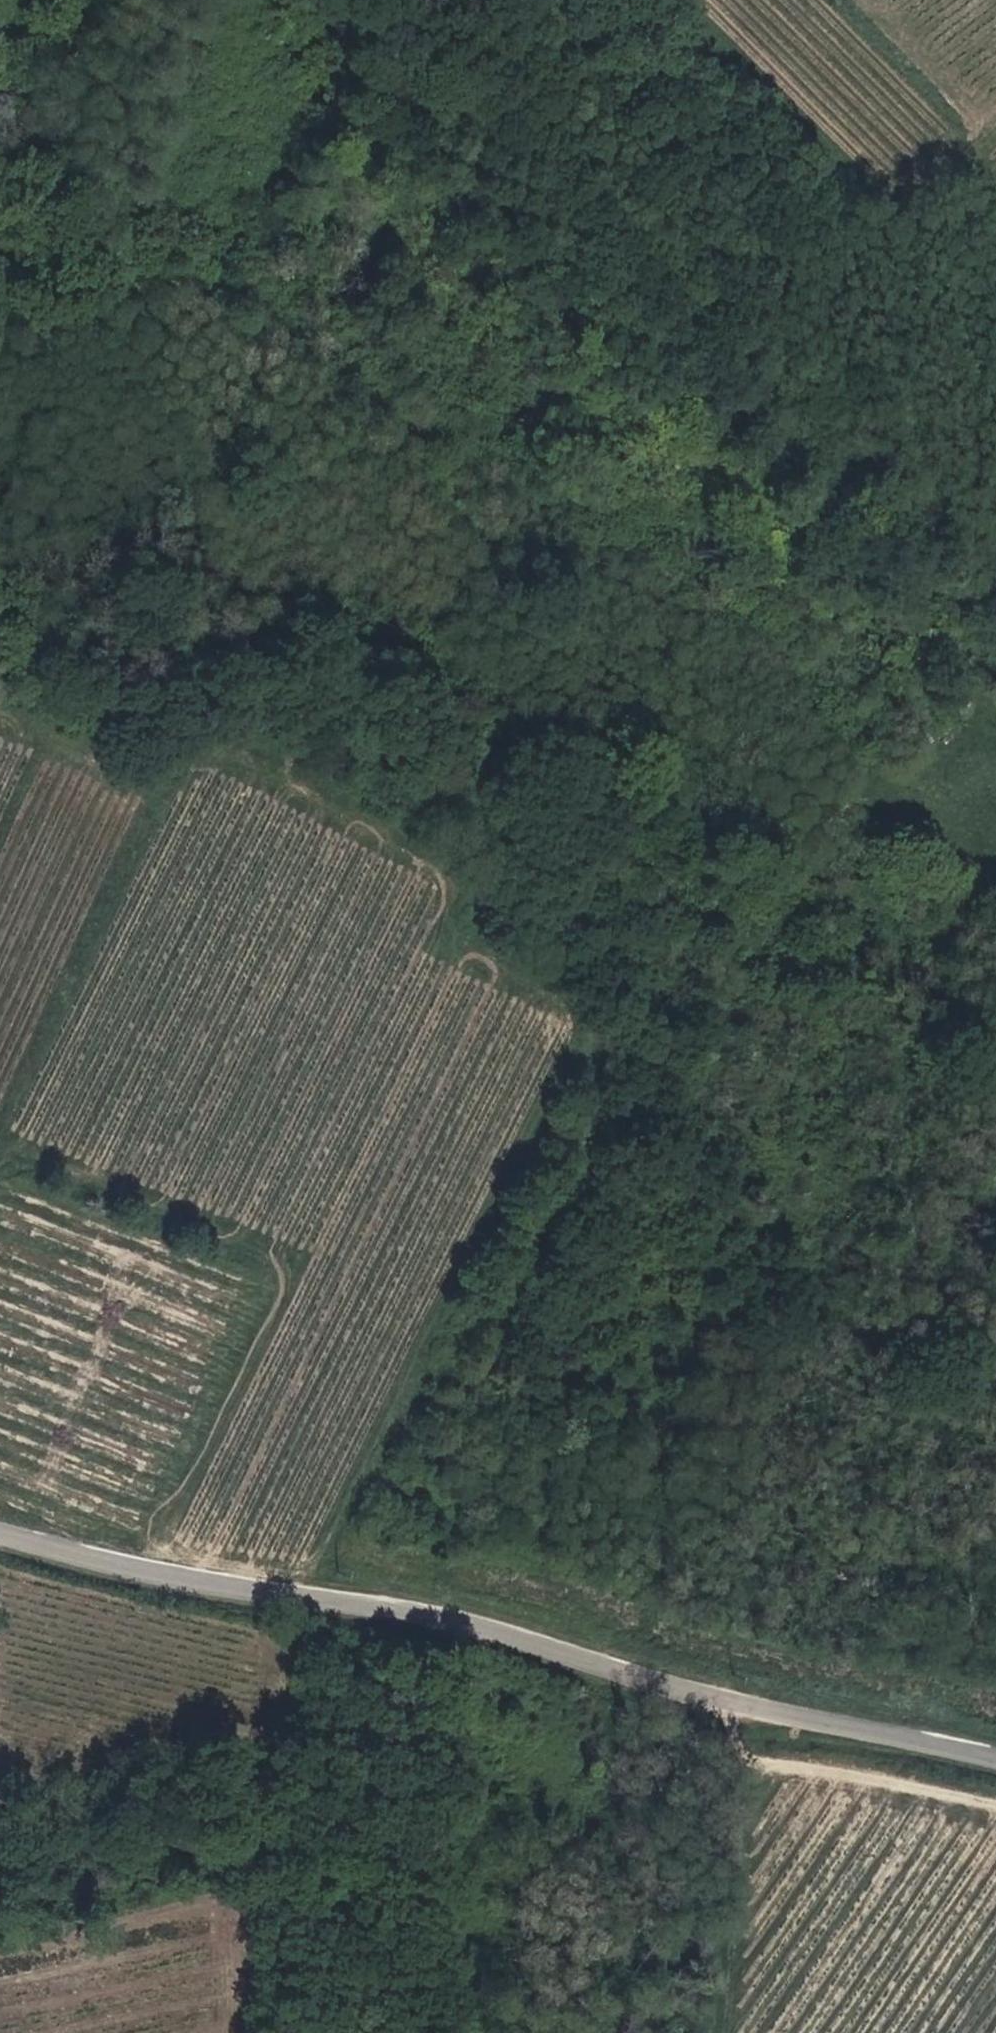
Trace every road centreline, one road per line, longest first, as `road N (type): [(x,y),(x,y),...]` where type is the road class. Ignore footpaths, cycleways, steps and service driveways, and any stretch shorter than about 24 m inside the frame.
road 1 (tertiary): [(995,1754),(713,1700),(421,1610),(69,1554),(0,1534)]
road 2 (track): [(995,831),(931,814),(881,786),(795,806),(747,727),(692,682),(586,625),(542,538),(489,496)]

